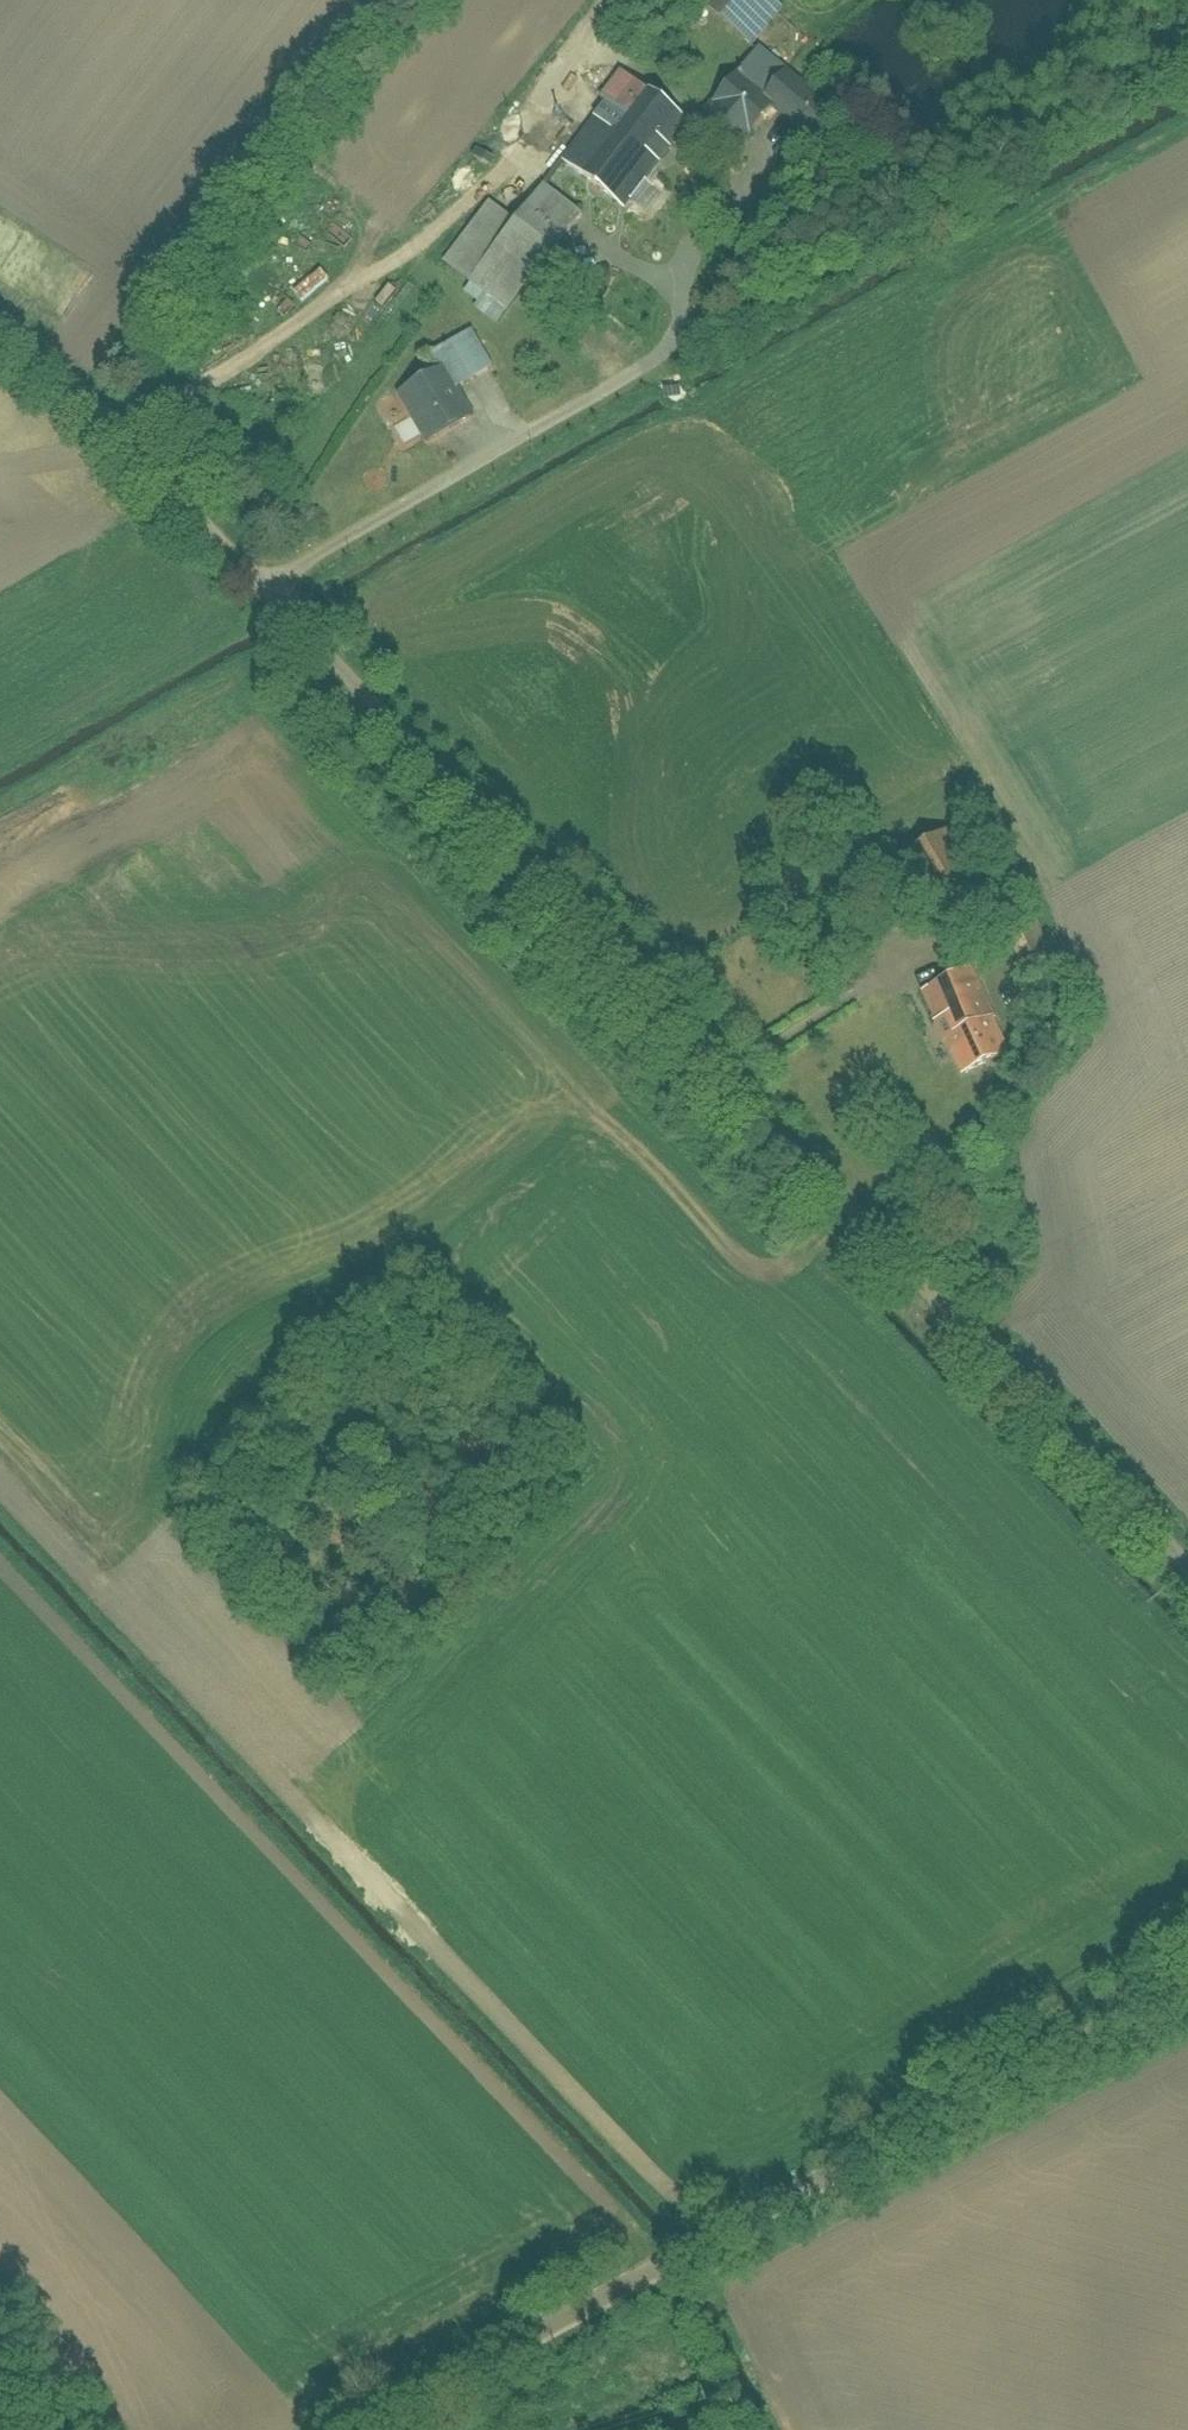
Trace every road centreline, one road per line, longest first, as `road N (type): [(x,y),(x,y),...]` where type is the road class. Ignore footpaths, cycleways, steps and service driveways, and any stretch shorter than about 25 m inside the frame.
road 1 (unclassified): [(1187,1576),(276,593),(0,341)]
road 2 (unclassified): [(1187,1993),(381,2429)]

